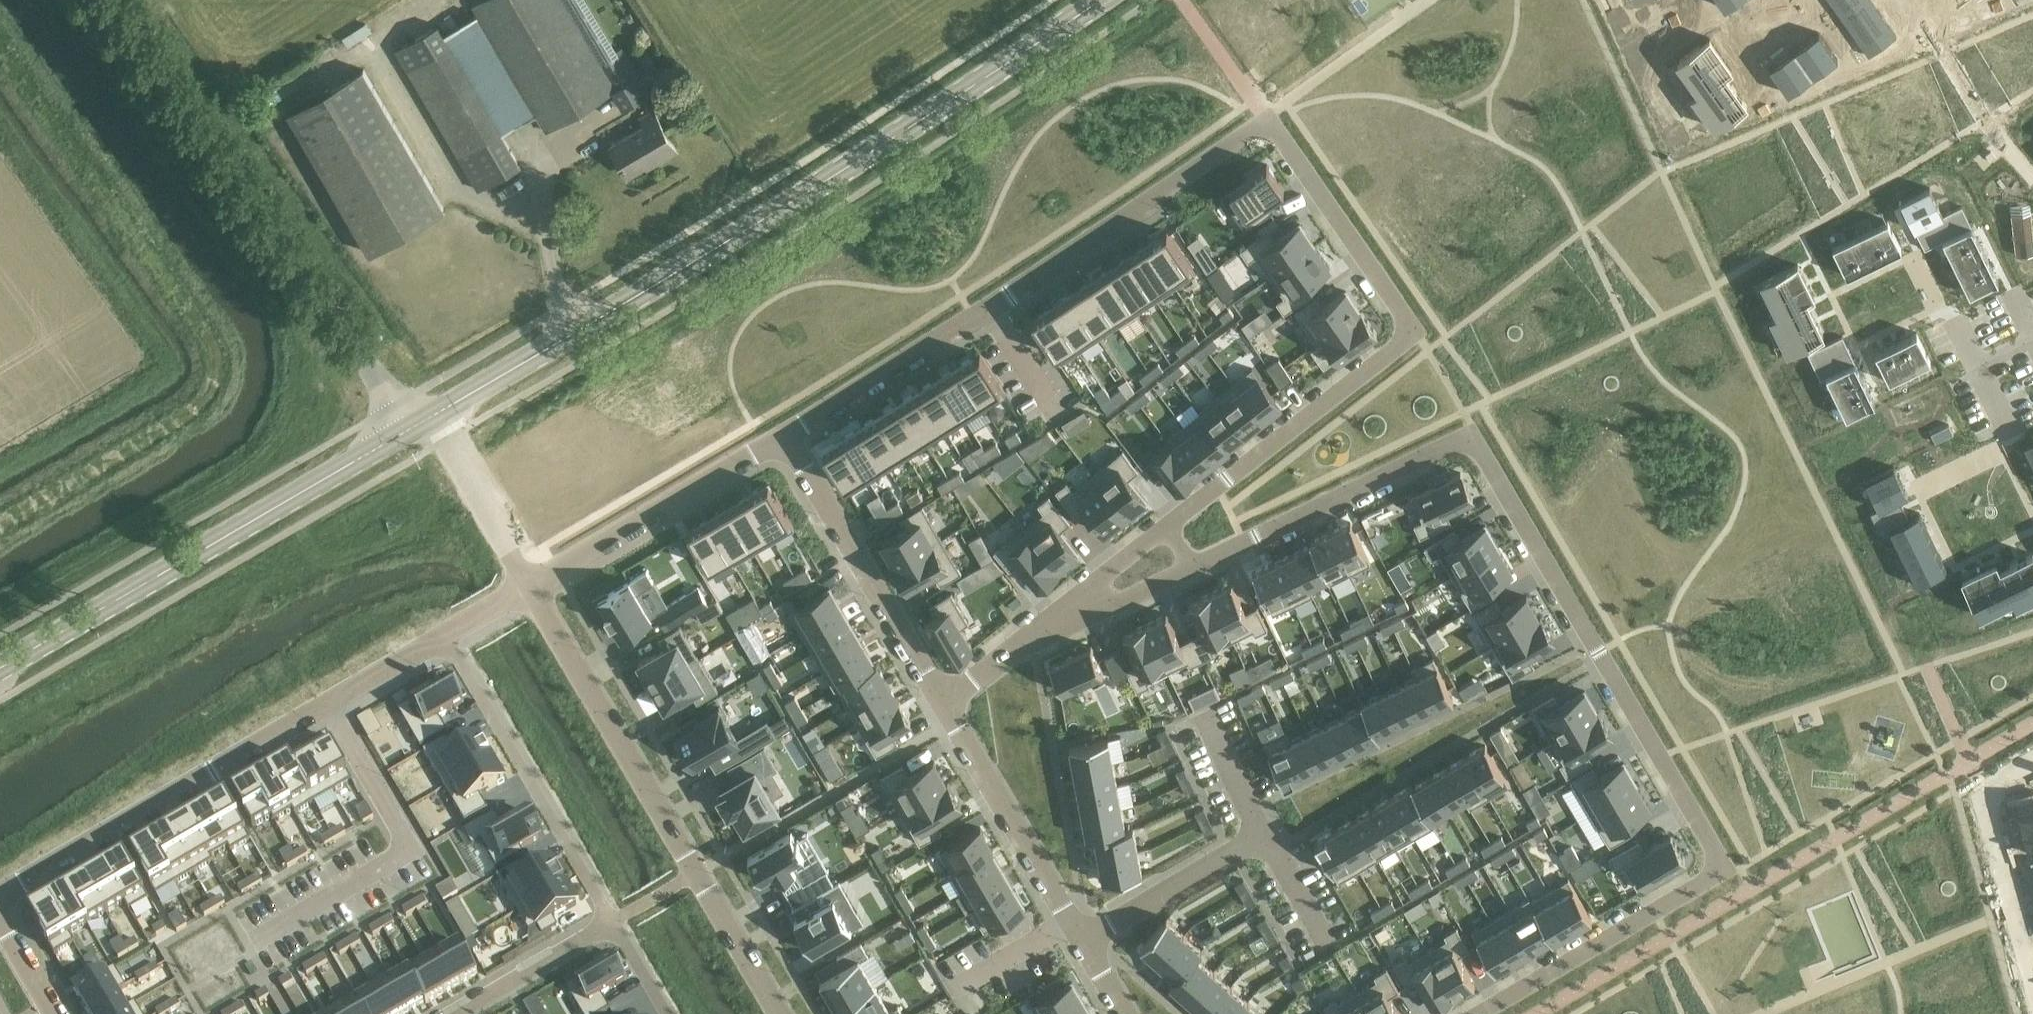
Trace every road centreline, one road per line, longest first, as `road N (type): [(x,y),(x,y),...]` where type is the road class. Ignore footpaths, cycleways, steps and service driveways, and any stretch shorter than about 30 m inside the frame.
road 1 (residential): [(1171,524),(1416,332),(1274,128),(784,436)]
road 2 (residential): [(1480,1013),(1725,874),(1468,436),(1194,568)]
road 3 (secondary): [(435,415),(876,145),(1094,0)]
road 4 (unclassified): [(411,429),(106,0)]
road 5 (residential): [(446,637),(0,894)]
road 6 (unclassified): [(779,1013),(532,590)]
road 7 (secondary): [(0,671),(411,429)]
road 8 (residential): [(446,637),(614,917)]
road 9 (residential): [(784,436),(943,699)]
road 10 (residential): [(784,436),(532,590)]
road 11 (residential): [(943,699),(1086,940)]
road 12 (residential): [(2032,975),(1978,791),(2032,760)]
road 13 (residential): [(1264,831),(1086,940)]
road 14 (unclassified): [(532,590),(435,415)]
road 15 (residential): [(456,1013),(614,917)]
road 16 (residential): [(943,699),(1065,619)]
road 17 (residential): [(1065,619),(1100,579),(1171,524)]
road 18 (residential): [(1194,568),(1119,605),(1065,619)]

